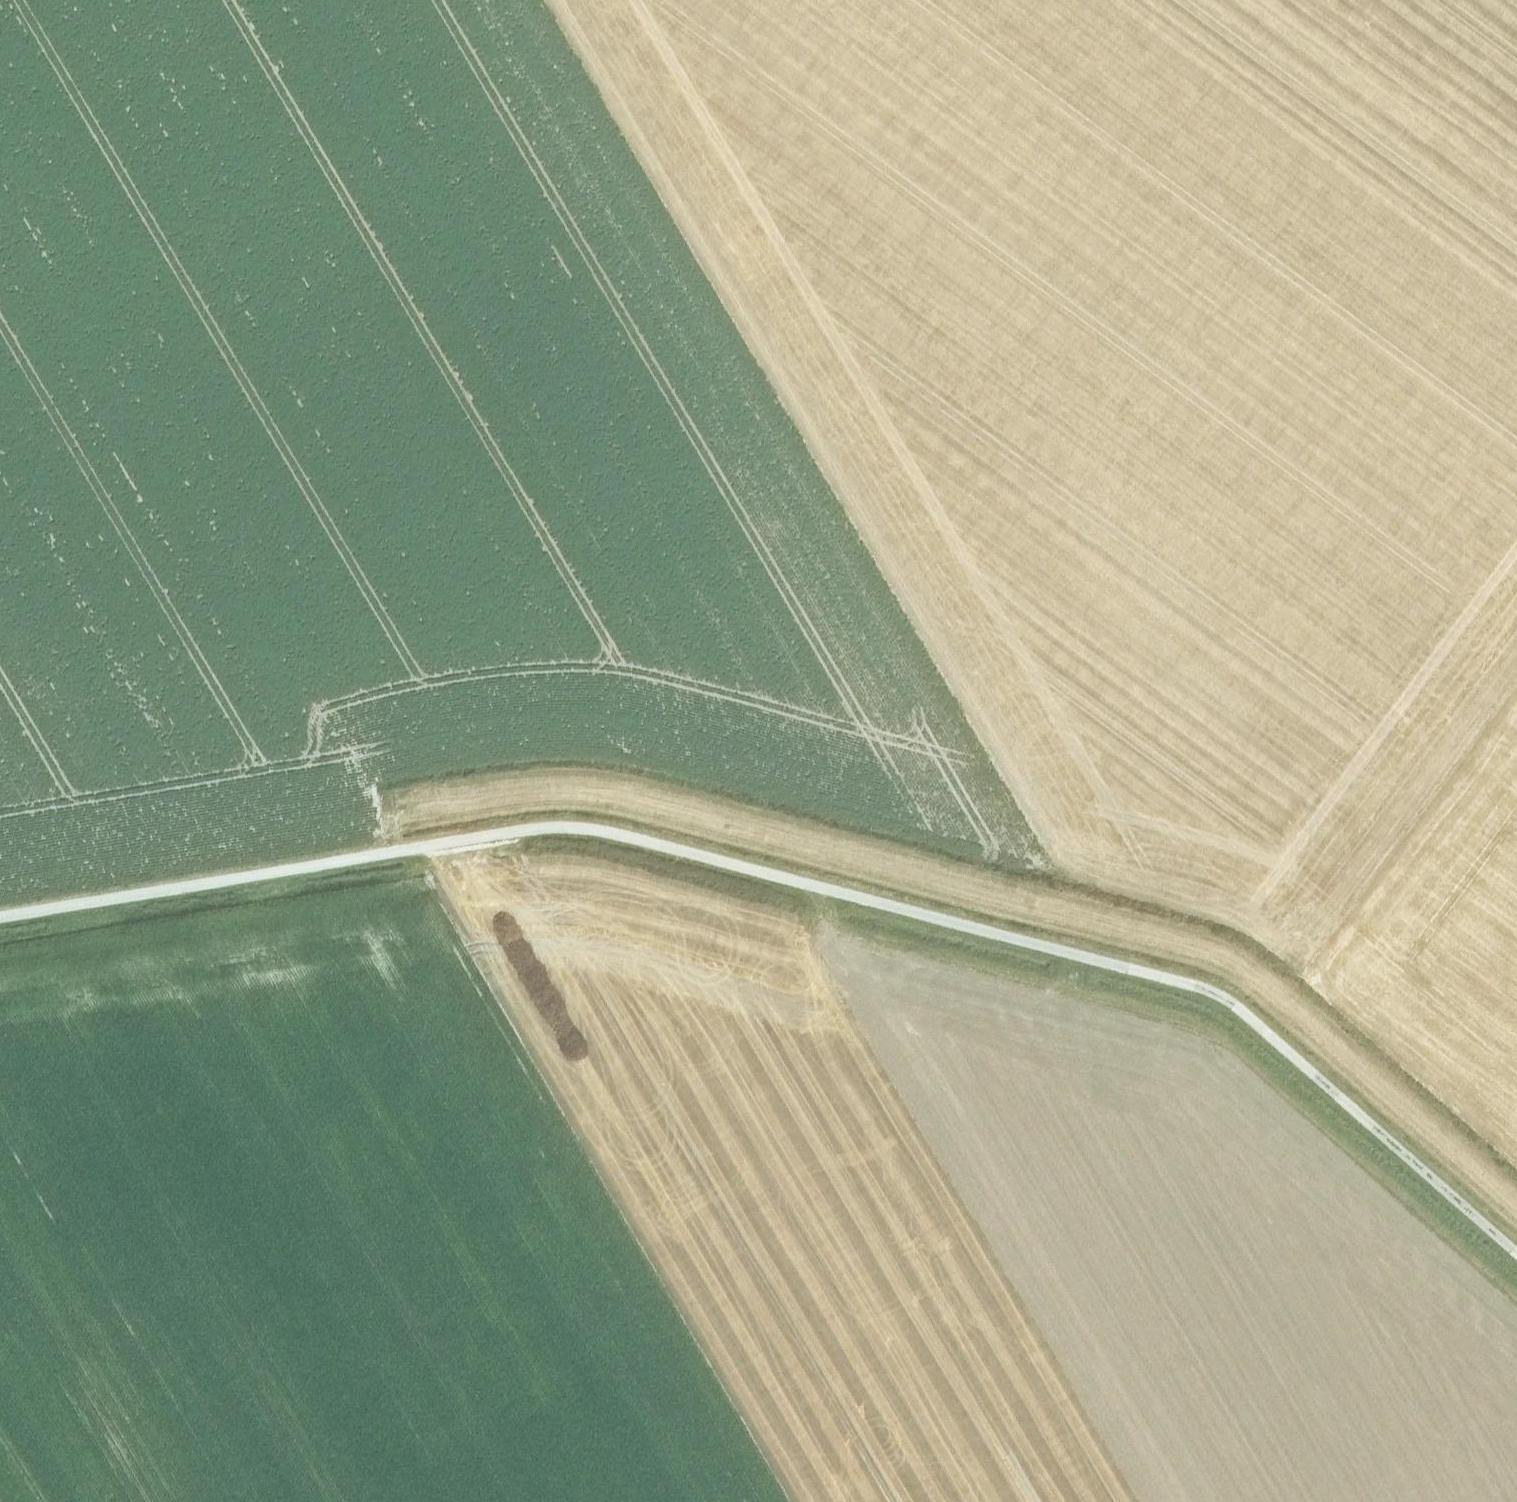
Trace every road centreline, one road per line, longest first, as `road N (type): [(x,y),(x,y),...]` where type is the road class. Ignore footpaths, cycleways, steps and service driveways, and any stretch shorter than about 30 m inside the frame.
road 1 (unclassified): [(1516,1252),(1229,1001),(1200,986),(609,833),(531,828),(0,917)]

